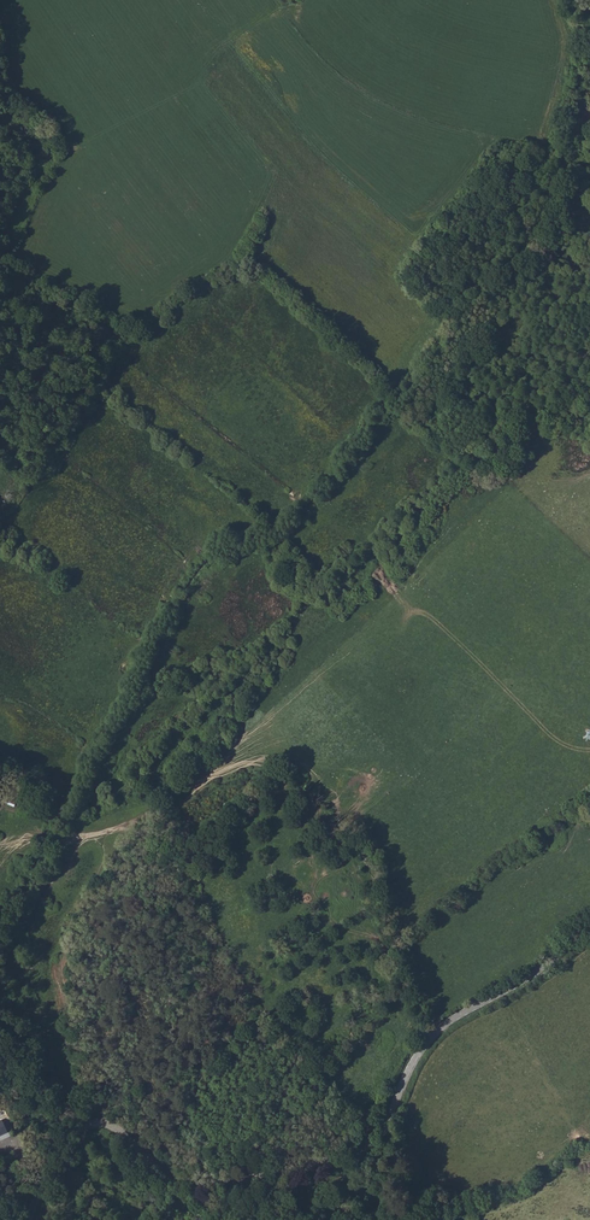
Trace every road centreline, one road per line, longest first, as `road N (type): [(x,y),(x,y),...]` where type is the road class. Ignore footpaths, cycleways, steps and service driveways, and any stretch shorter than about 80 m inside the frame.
road 1 (tertiary): [(30,1219),(53,1148),(92,1124),(117,1128),(172,1176),(211,1185),(287,1175),(359,1152),(381,1133),(431,1036),(543,967),(589,928)]

